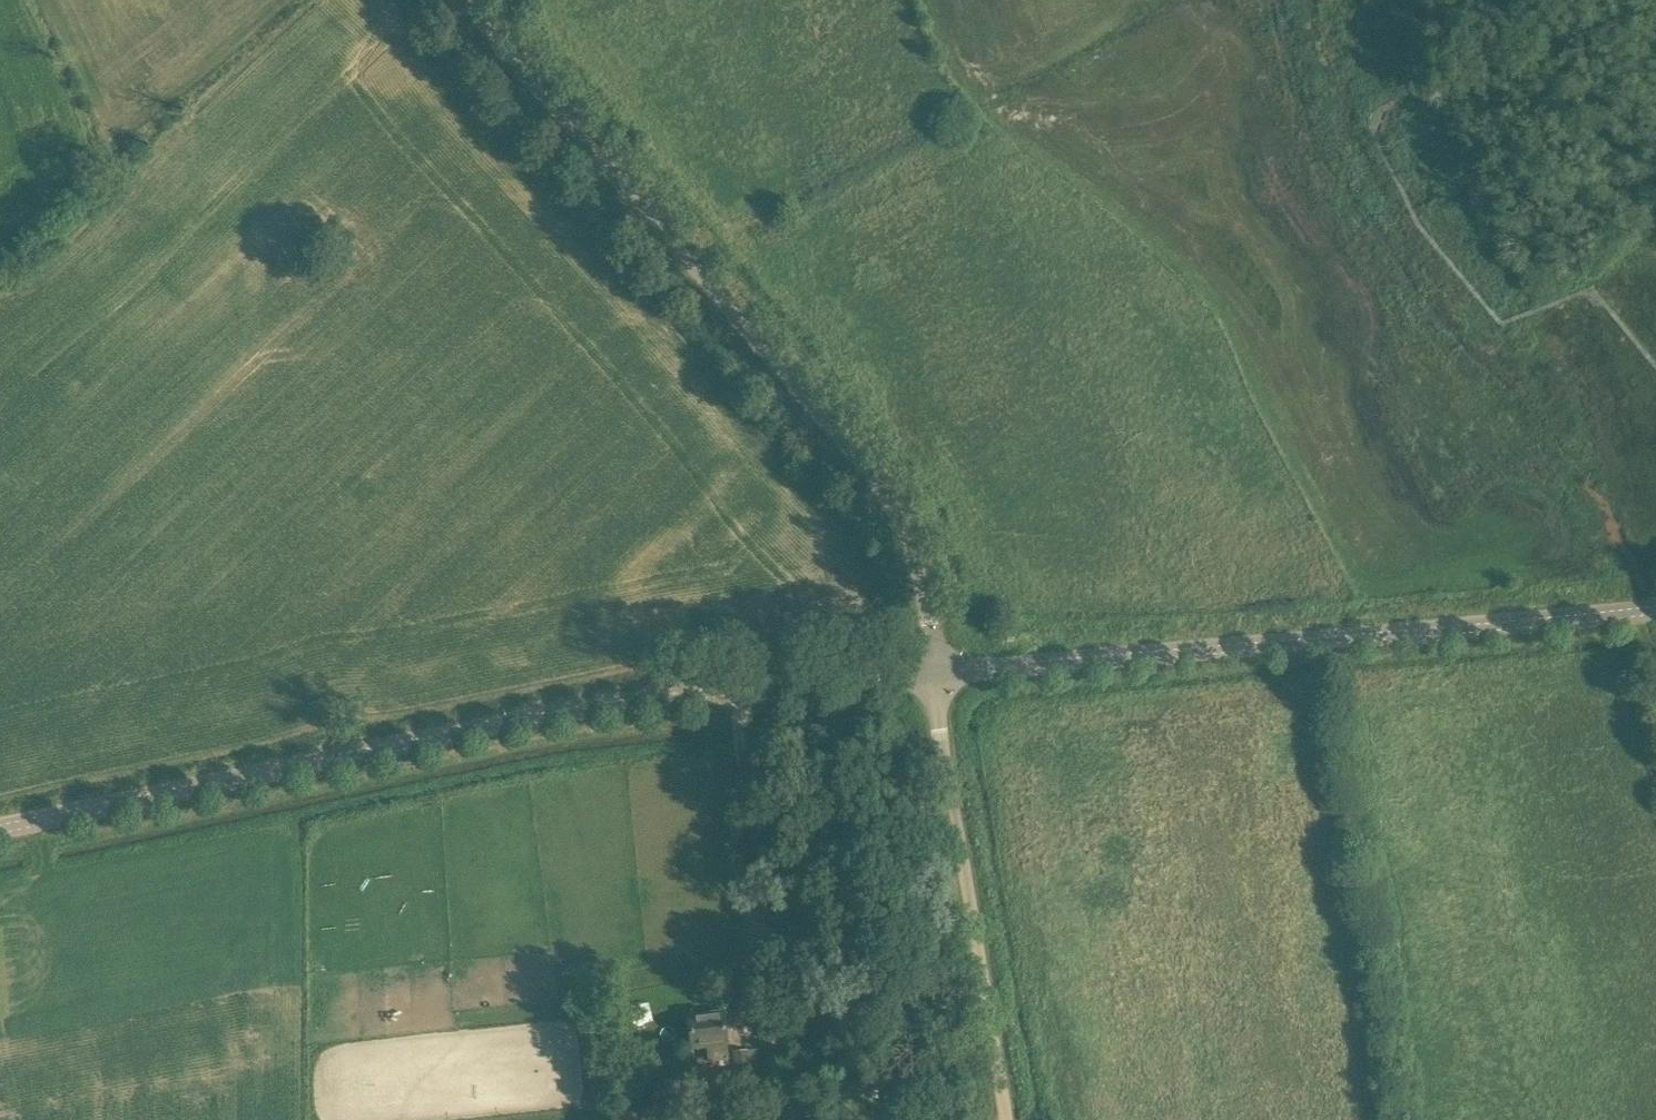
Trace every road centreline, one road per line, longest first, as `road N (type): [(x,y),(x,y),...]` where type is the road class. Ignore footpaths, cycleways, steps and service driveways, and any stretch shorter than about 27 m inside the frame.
road 1 (tertiary): [(0,822),(608,699),(881,669),(941,675)]
road 2 (unclassified): [(941,675),(911,532),(850,446),(467,0)]
road 3 (tertiary): [(941,675),(1655,606)]
road 4 (unclassified): [(1014,1119),(941,675)]

